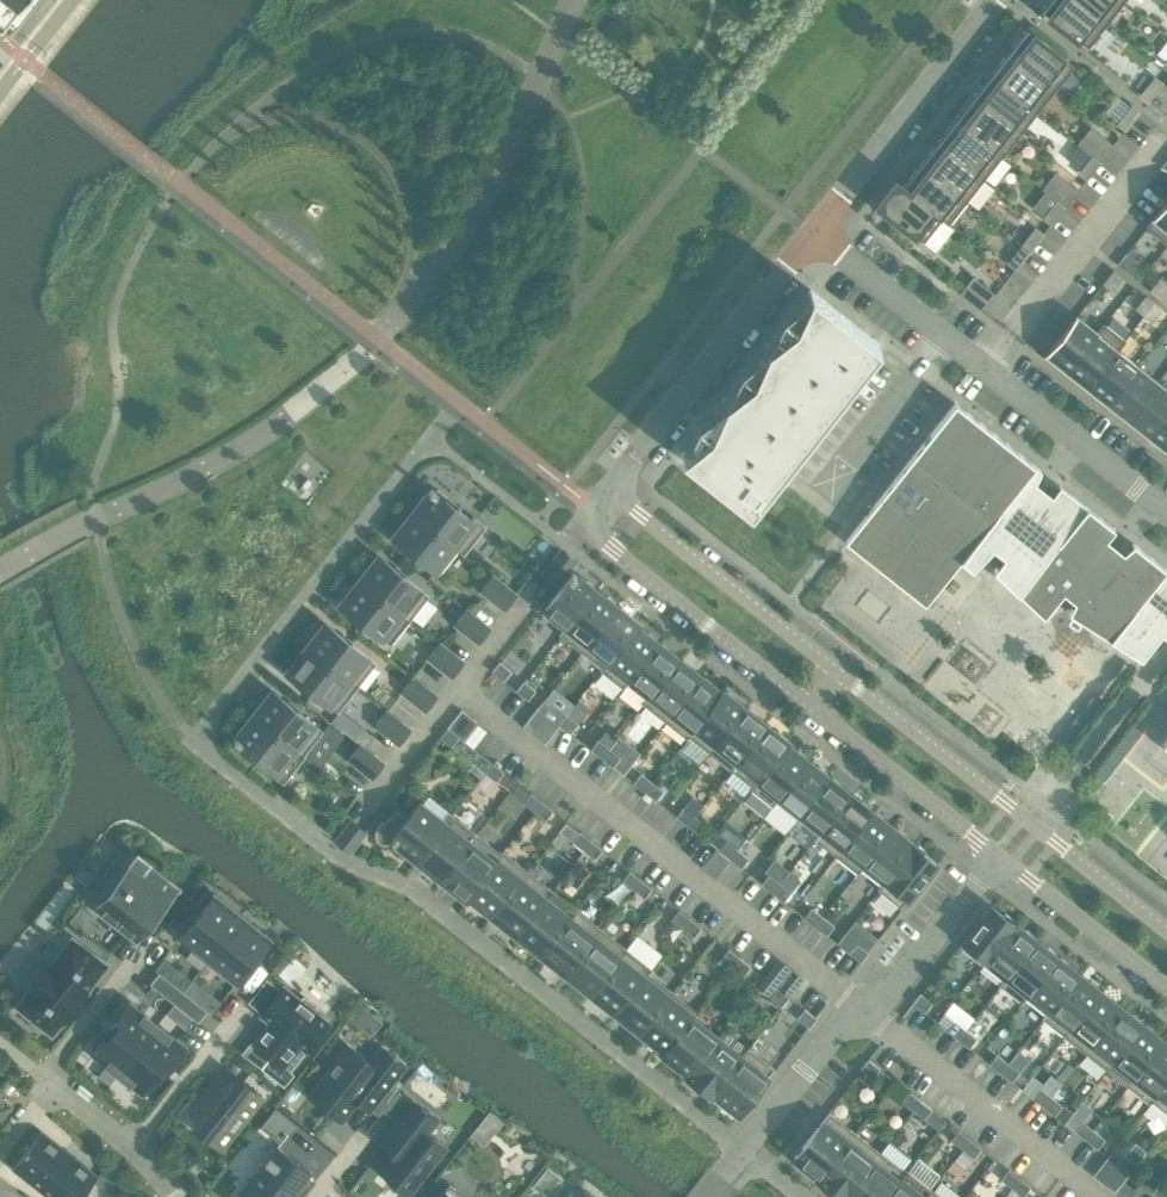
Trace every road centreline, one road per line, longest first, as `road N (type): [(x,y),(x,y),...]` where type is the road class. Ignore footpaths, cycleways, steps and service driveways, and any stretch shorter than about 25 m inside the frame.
road 1 (residential): [(1166,928),(835,669)]
road 2 (residential): [(750,1151),(834,1032),(896,989),(997,851)]
road 3 (residential): [(817,235),(610,488)]
road 4 (residential): [(1002,0),(817,235)]
road 5 (residential): [(581,523),(808,702)]
road 6 (residential): [(835,669),(610,488)]
road 7 (residential): [(808,702),(997,851)]
road 8 (residential): [(988,372),(1166,511)]
road 9 (residential): [(817,235),(988,372)]
road 10 (residential): [(997,851),(1166,986)]
road 11 (residential): [(64,1090),(47,1074),(149,945)]
road 12 (residential): [(135,1144),(238,1013)]

